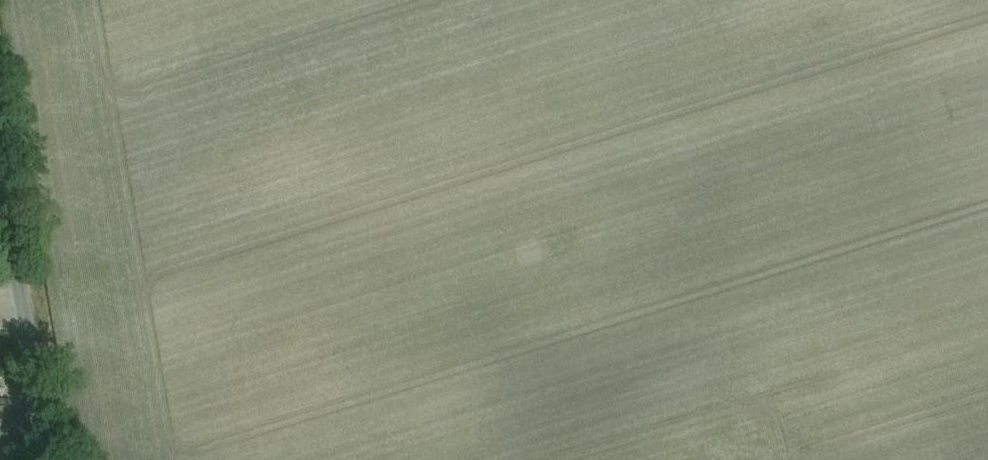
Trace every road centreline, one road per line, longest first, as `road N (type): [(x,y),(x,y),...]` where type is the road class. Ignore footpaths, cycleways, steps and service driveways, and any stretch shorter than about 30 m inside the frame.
road 1 (residential): [(46,459),(0,200)]

